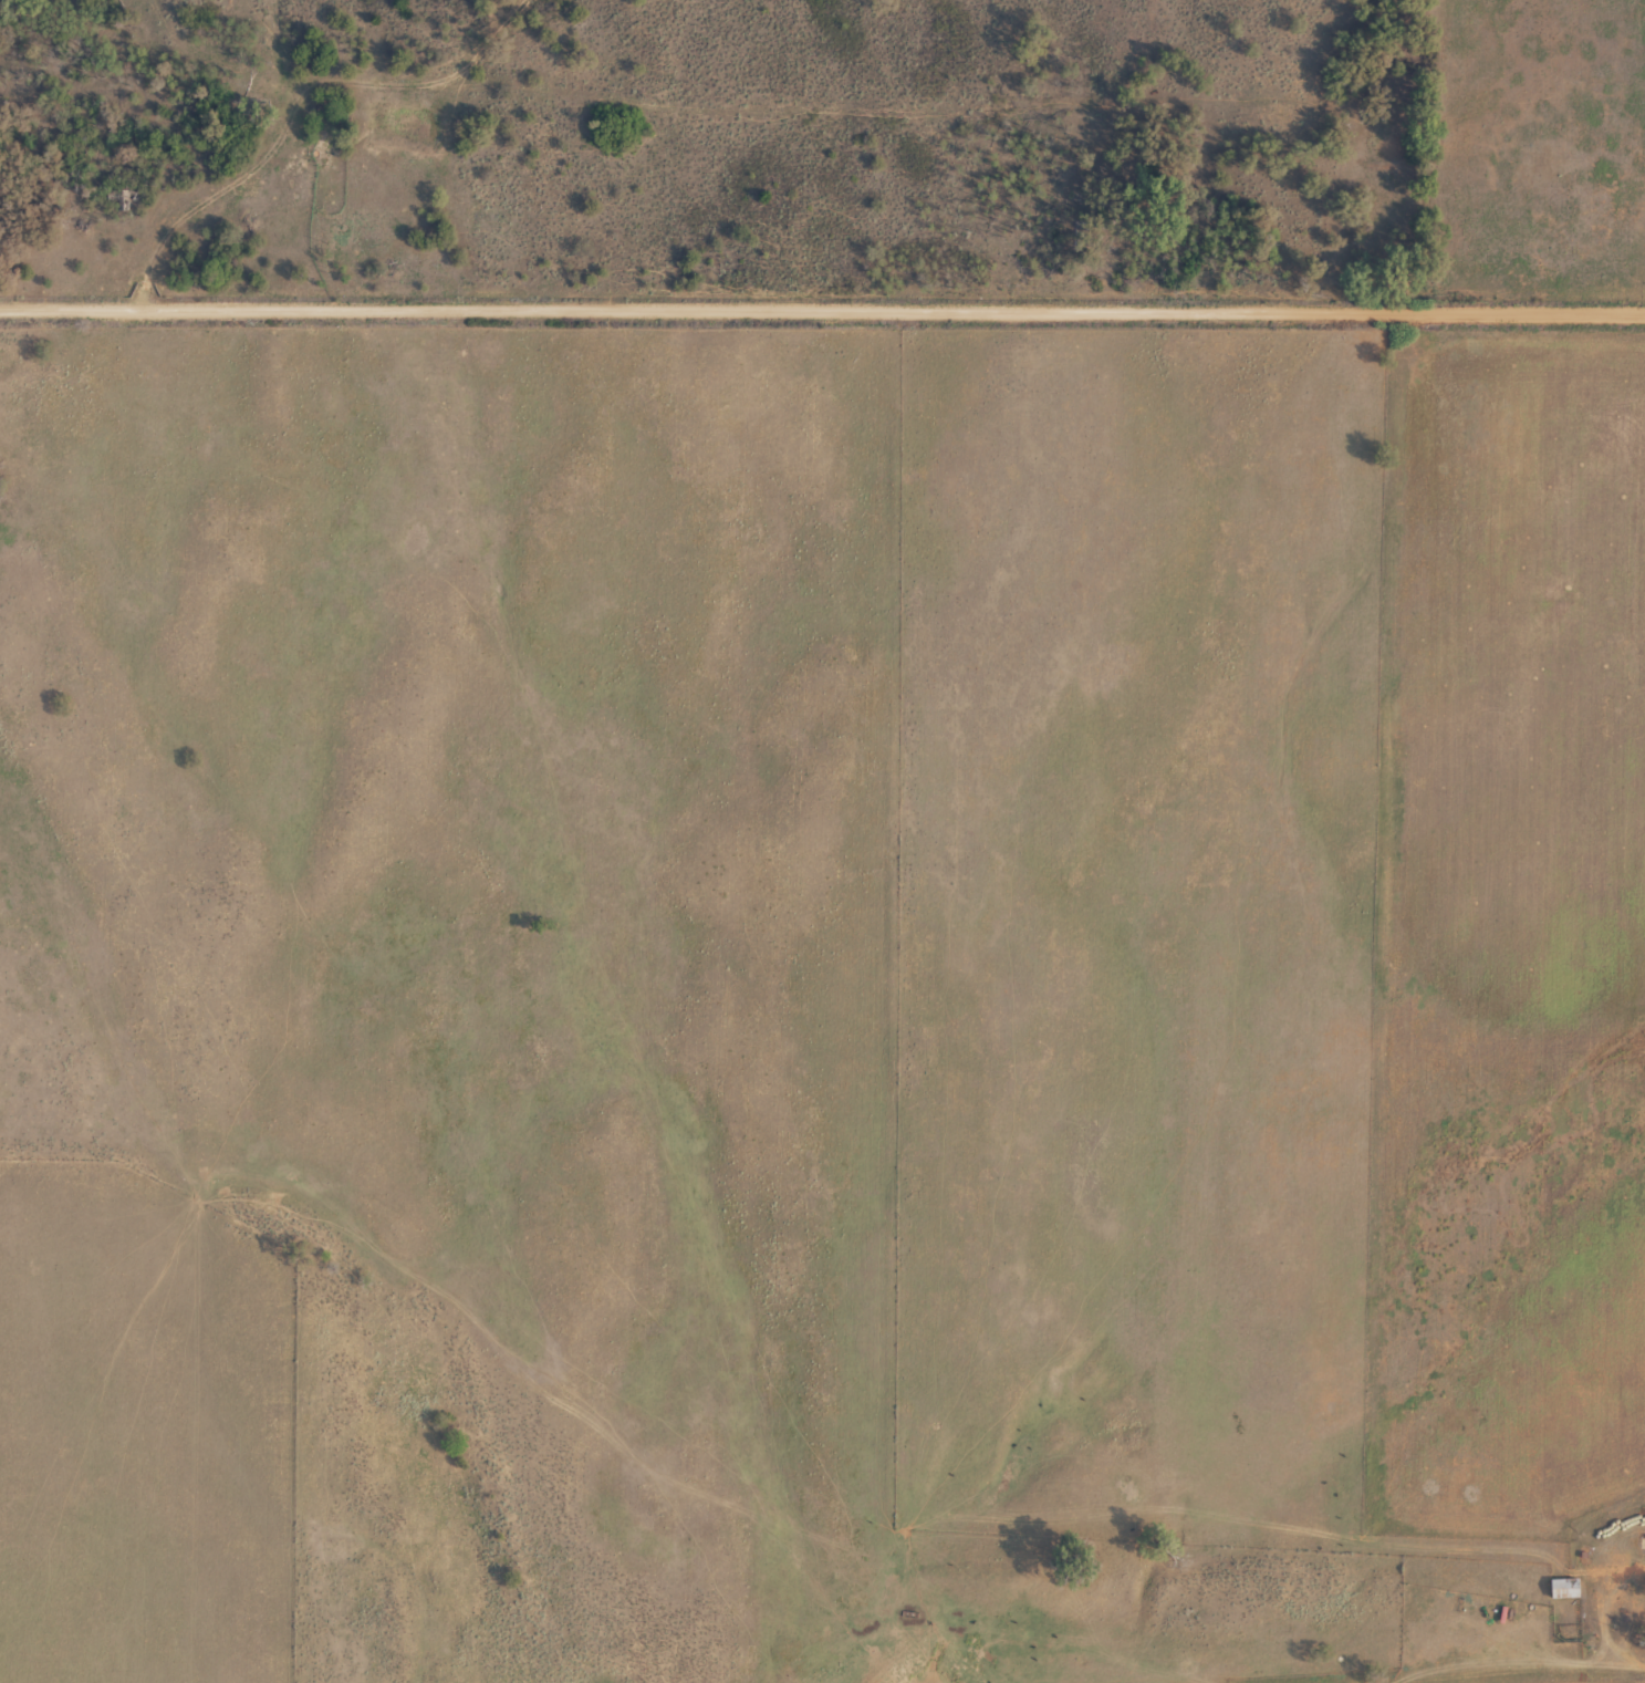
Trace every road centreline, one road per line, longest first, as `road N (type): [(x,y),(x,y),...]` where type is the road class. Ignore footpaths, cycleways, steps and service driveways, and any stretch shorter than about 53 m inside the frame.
road 1 (residential): [(0,311),(1644,318)]
road 2 (residential): [(124,312),(125,238),(293,129),(468,62),(530,0)]

